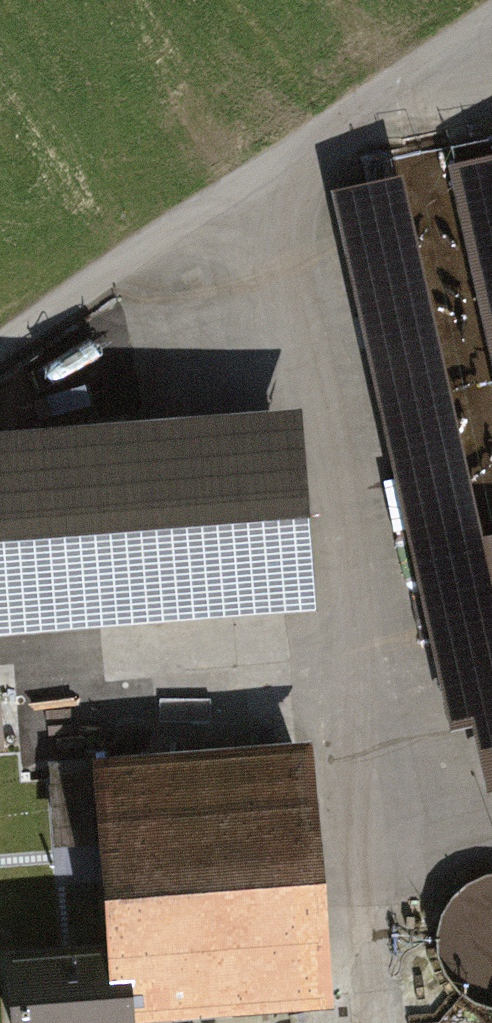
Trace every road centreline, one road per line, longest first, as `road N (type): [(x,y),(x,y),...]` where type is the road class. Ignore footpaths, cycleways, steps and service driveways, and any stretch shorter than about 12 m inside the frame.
road 1 (track): [(491,18),(0,345)]
road 2 (track): [(286,161),(361,579)]

